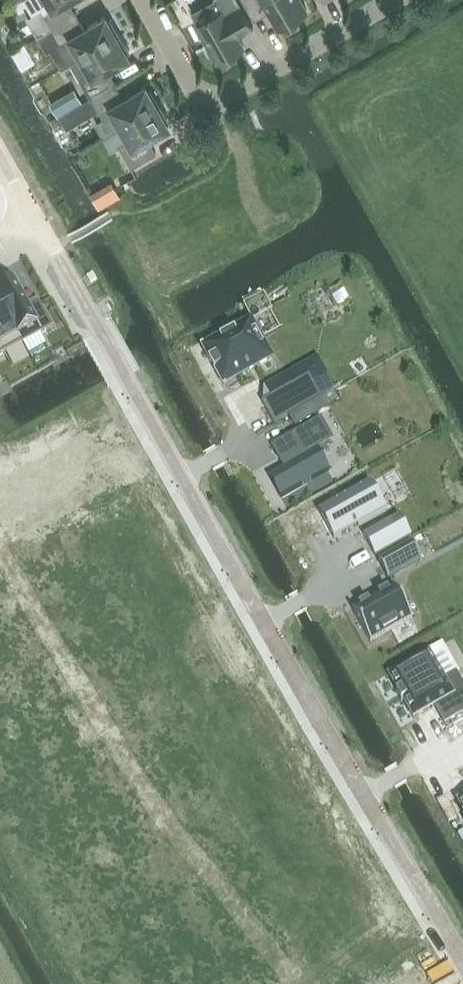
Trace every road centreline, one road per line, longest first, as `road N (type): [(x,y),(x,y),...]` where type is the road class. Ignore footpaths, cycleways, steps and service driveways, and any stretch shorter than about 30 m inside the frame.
road 1 (residential): [(462,957),(31,219)]
road 2 (residential): [(402,0),(235,98),(183,83),(138,0)]

